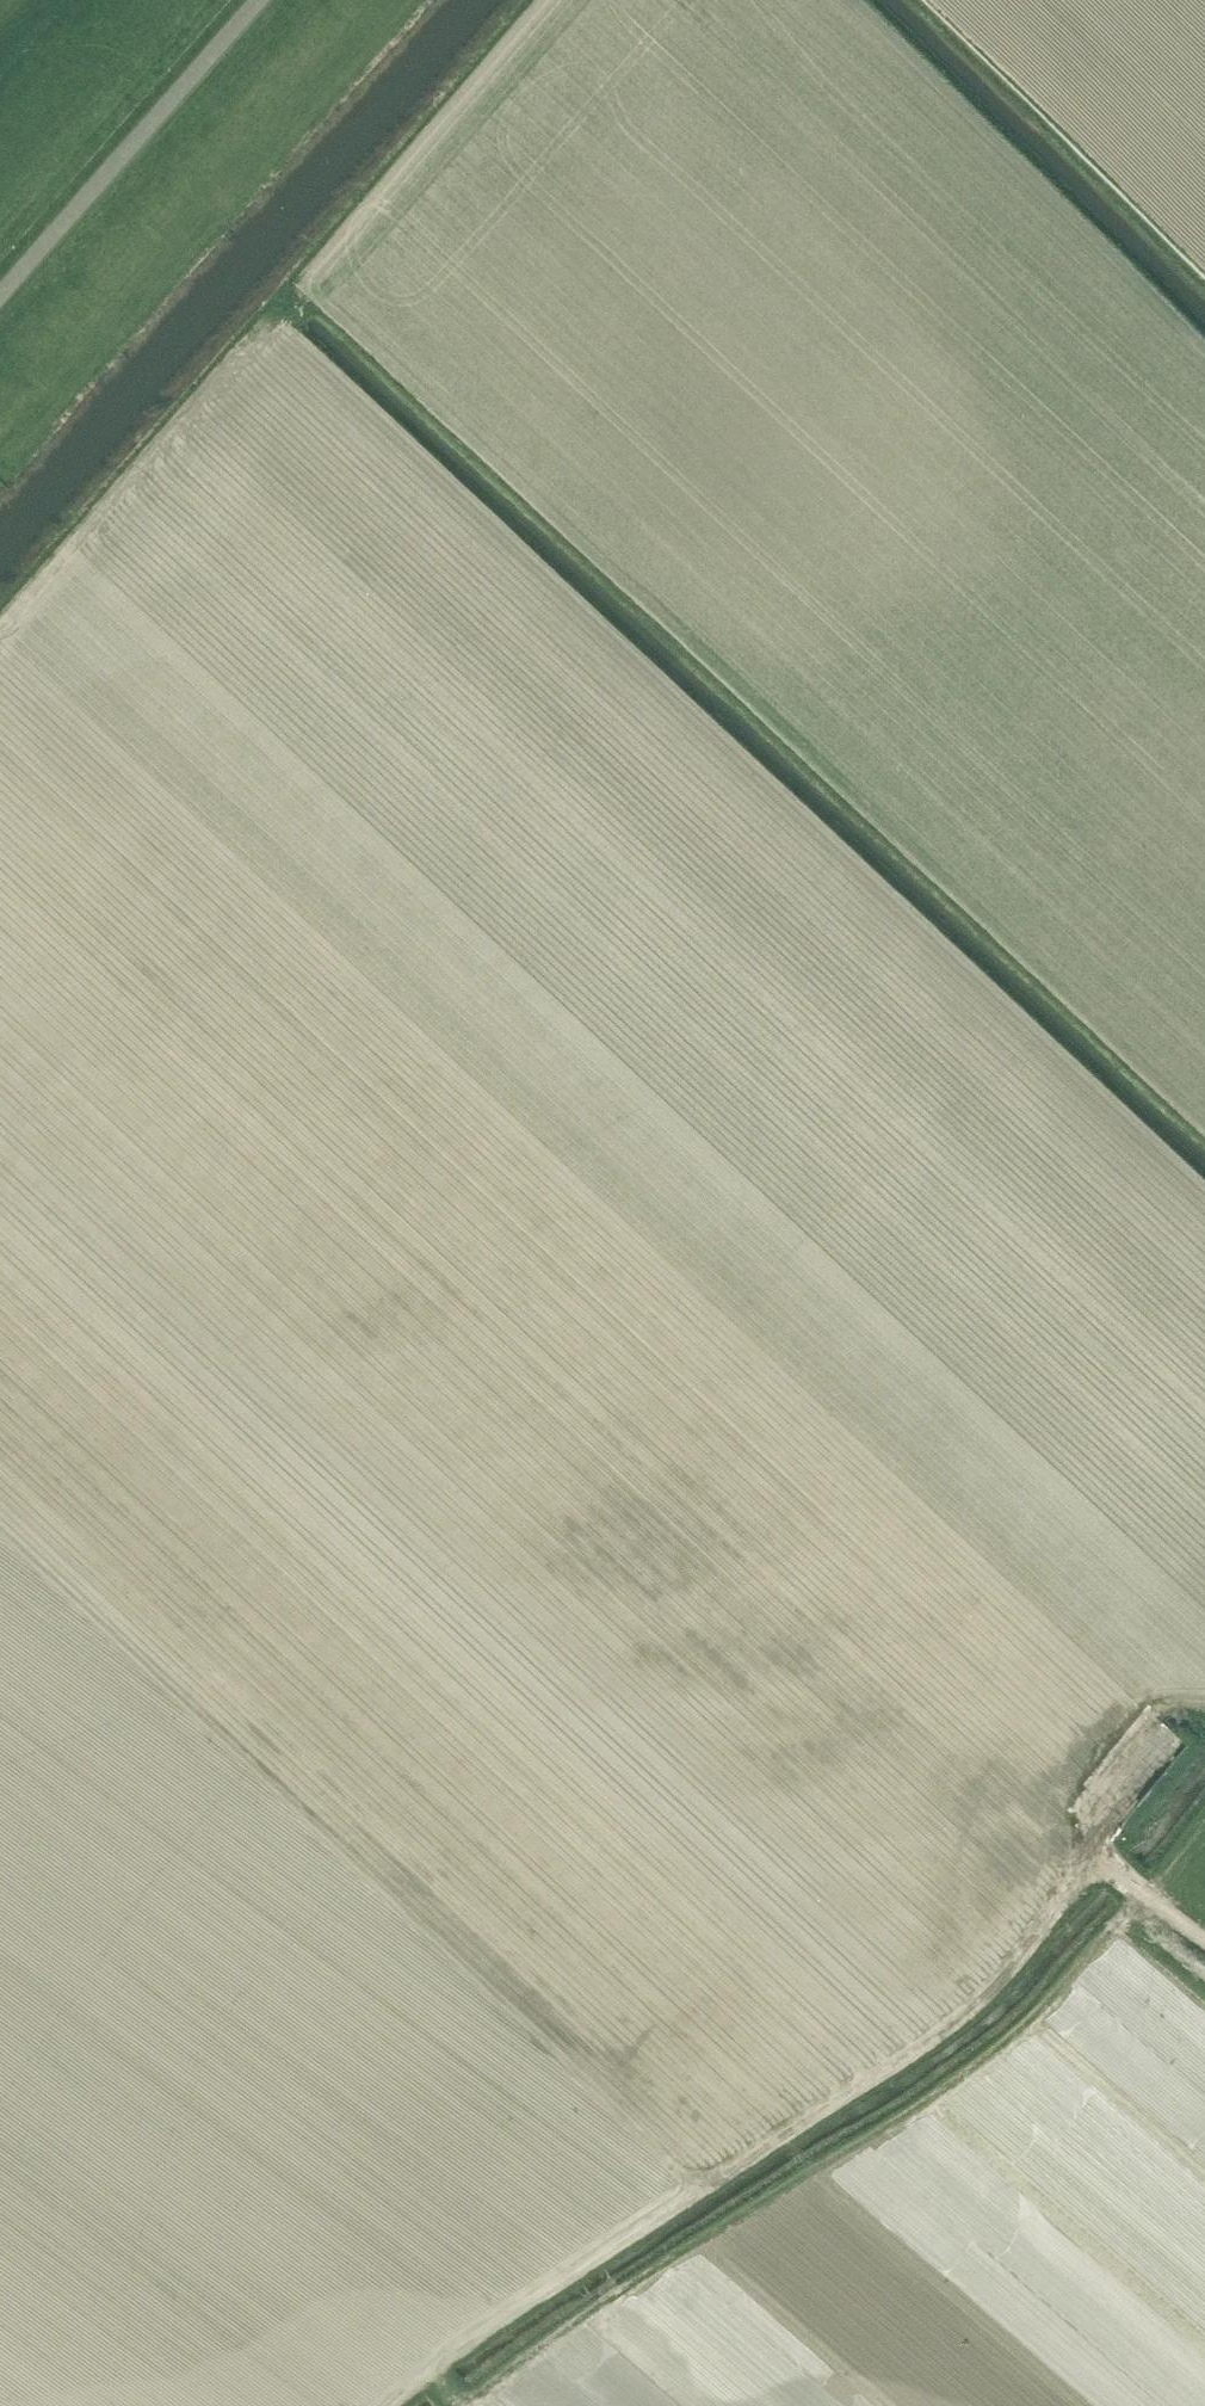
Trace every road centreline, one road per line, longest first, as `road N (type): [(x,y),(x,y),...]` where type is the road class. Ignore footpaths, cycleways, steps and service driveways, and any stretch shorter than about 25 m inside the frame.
road 1 (unclassified): [(0,299),(262,0)]

